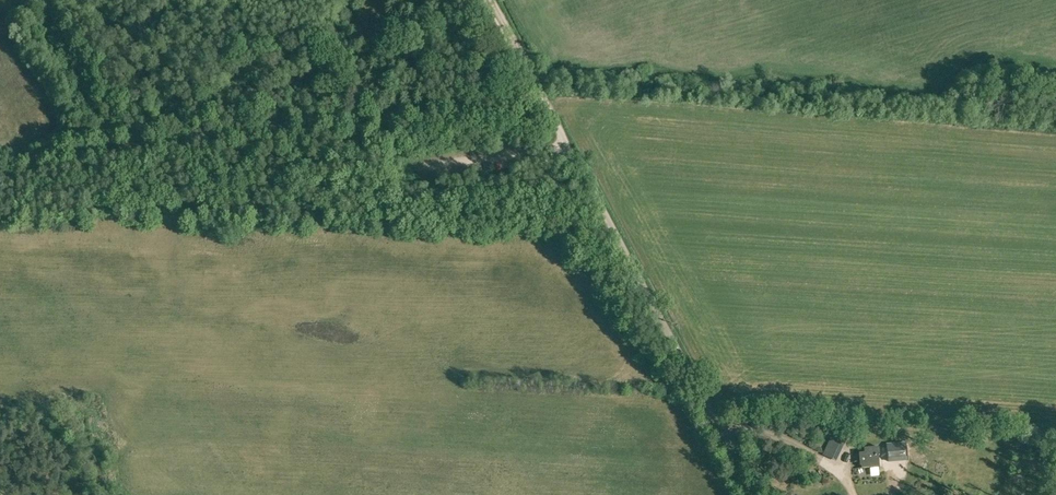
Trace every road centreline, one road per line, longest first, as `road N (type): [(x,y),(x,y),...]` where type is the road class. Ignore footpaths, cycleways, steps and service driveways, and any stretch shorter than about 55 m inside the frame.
road 1 (unclassified): [(756,494),(539,93)]
road 2 (track): [(106,149),(305,116),(539,93)]

